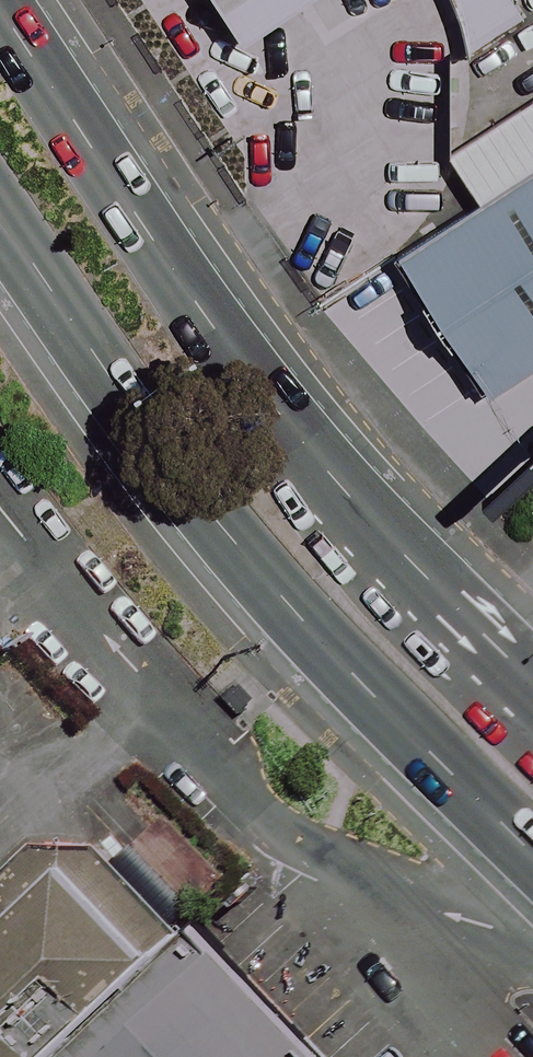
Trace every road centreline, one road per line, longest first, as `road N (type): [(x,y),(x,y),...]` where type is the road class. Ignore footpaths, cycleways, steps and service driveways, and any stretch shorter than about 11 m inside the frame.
road 1 (secondary): [(0,12),(347,510),(532,712)]
road 2 (secondary): [(532,851),(289,604),(192,486),(0,220)]

